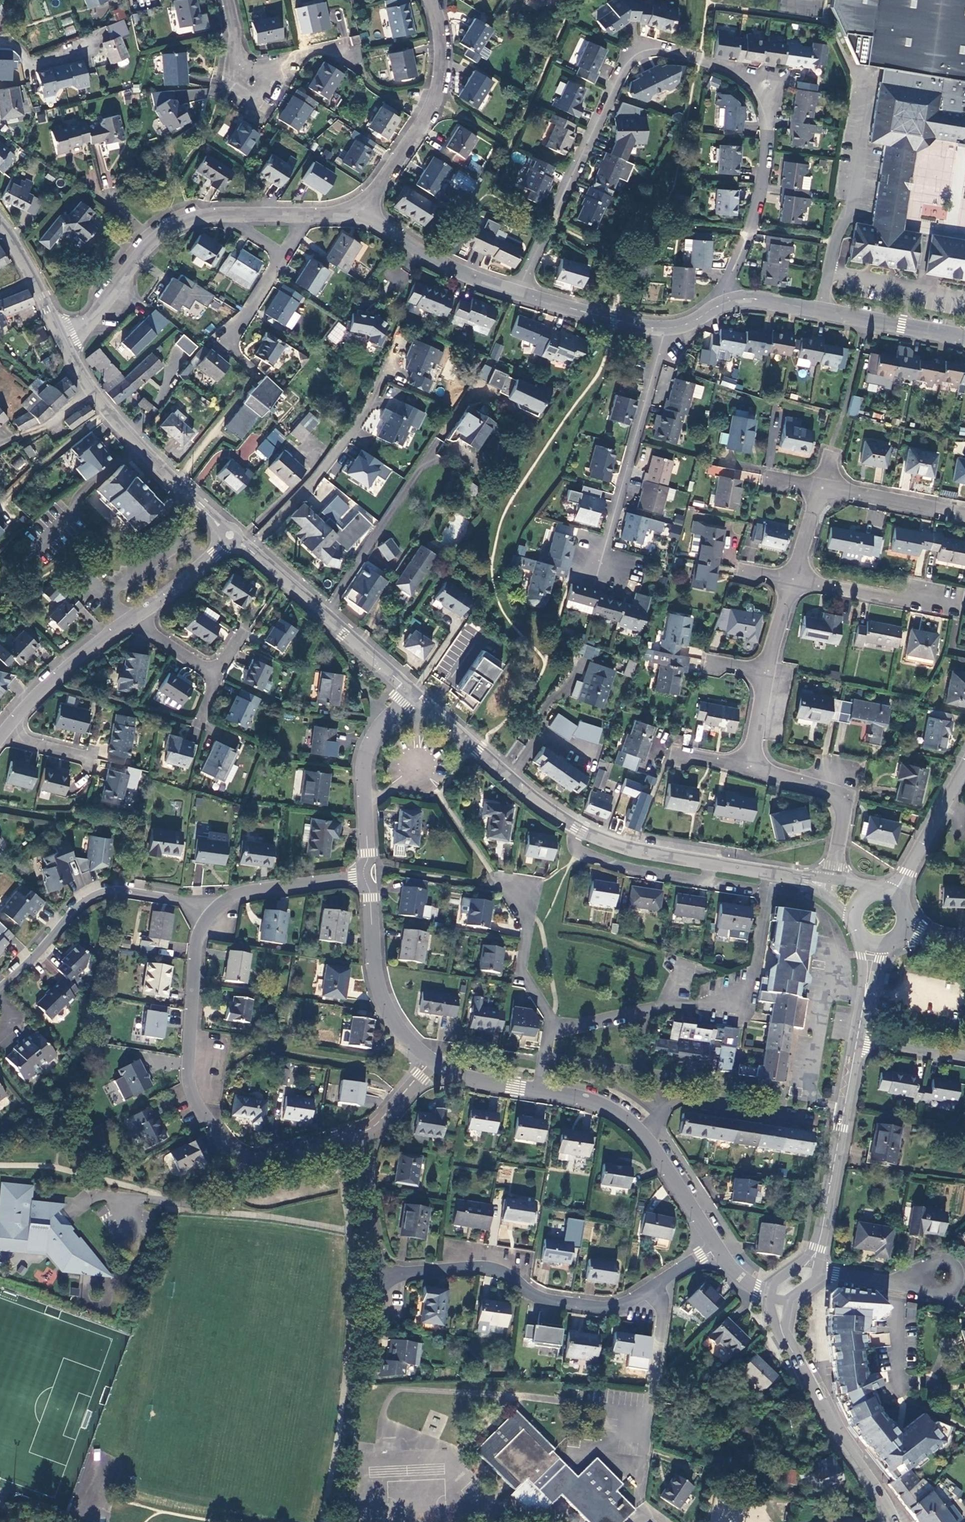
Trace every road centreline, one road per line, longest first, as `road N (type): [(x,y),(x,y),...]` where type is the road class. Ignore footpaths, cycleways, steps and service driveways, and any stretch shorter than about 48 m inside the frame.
road 1 (residential): [(719,306),(764,175),(765,108),(749,83),(729,71),(659,49),(641,52),(620,73),(519,295)]
road 2 (residential): [(653,1289),(608,1311),(548,1304),(485,1271),(378,1275)]
road 3 (residential): [(62,342),(104,410),(229,536)]
road 4 (residential): [(204,916),(162,897),(111,893),(87,903),(0,994)]
road 5 (residential): [(964,340),(763,301),(719,306)]
road 6 (unclassified): [(229,536),(410,693)]
road 7 (residential): [(431,0),(444,55),(435,97),(363,213)]
road 8 (residential): [(665,331),(603,558)]
road 9 (residential): [(858,1043),(811,1262)]
road 10 (unclassified): [(410,693),(583,833)]
road 11 (residential): [(782,1333),(818,1406),(894,1521)]
road 12 (unclassified): [(770,893),(752,990),(643,1013)]
road 13 (residential): [(428,1058),(398,1029),(378,986),(367,871)]
road 14 (residential): [(367,871),(369,754),(374,734),(410,693)]
road 15 (residential): [(91,1195),(192,1204),(240,1195),(246,1161)]
road 16 (unclassified): [(750,768),(837,794),(846,807),(830,881)]
road 17 (unclassified): [(4,734),(52,682),(139,615)]
road 18 (residential): [(519,295),(433,264),(363,213)]
road 19 (unclassified): [(791,579),(961,608)]
road 20 (residential): [(367,871),(240,893),(204,916)]
road 21 (unclassified): [(583,833),(573,847),(592,857),(709,884)]
road 22 (residential): [(665,331),(519,295)]
road 23 (residential): [(553,1031),(521,972),(527,912),(520,891)]
road 24 (unclassified): [(817,486),(964,513)]
road 25 (residential): [(378,1275),(362,1131)]
road 26 (residential): [(660,1107),(675,1100),(796,1118)]
road 27 (residential): [(149,237),(85,328),(62,342)]
road 28 (residential): [(284,255),(230,336),(252,369)]
road 29 (unclassified): [(583,833),(715,865)]
road 30 (unclassified): [(811,1262),(899,1285),(941,1276)]
road 31 (residential): [(716,1242),(645,1136)]
road 32 (residential): [(653,1289),(663,1315),(648,1412)]
road 33 (residential): [(645,1136),(617,1114),(533,1092)]
road 34 (residential): [(204,916),(189,1037)]
road 35 (residential): [(246,1161),(362,1131)]
road 36 (unclassified): [(139,615),(229,536)]

